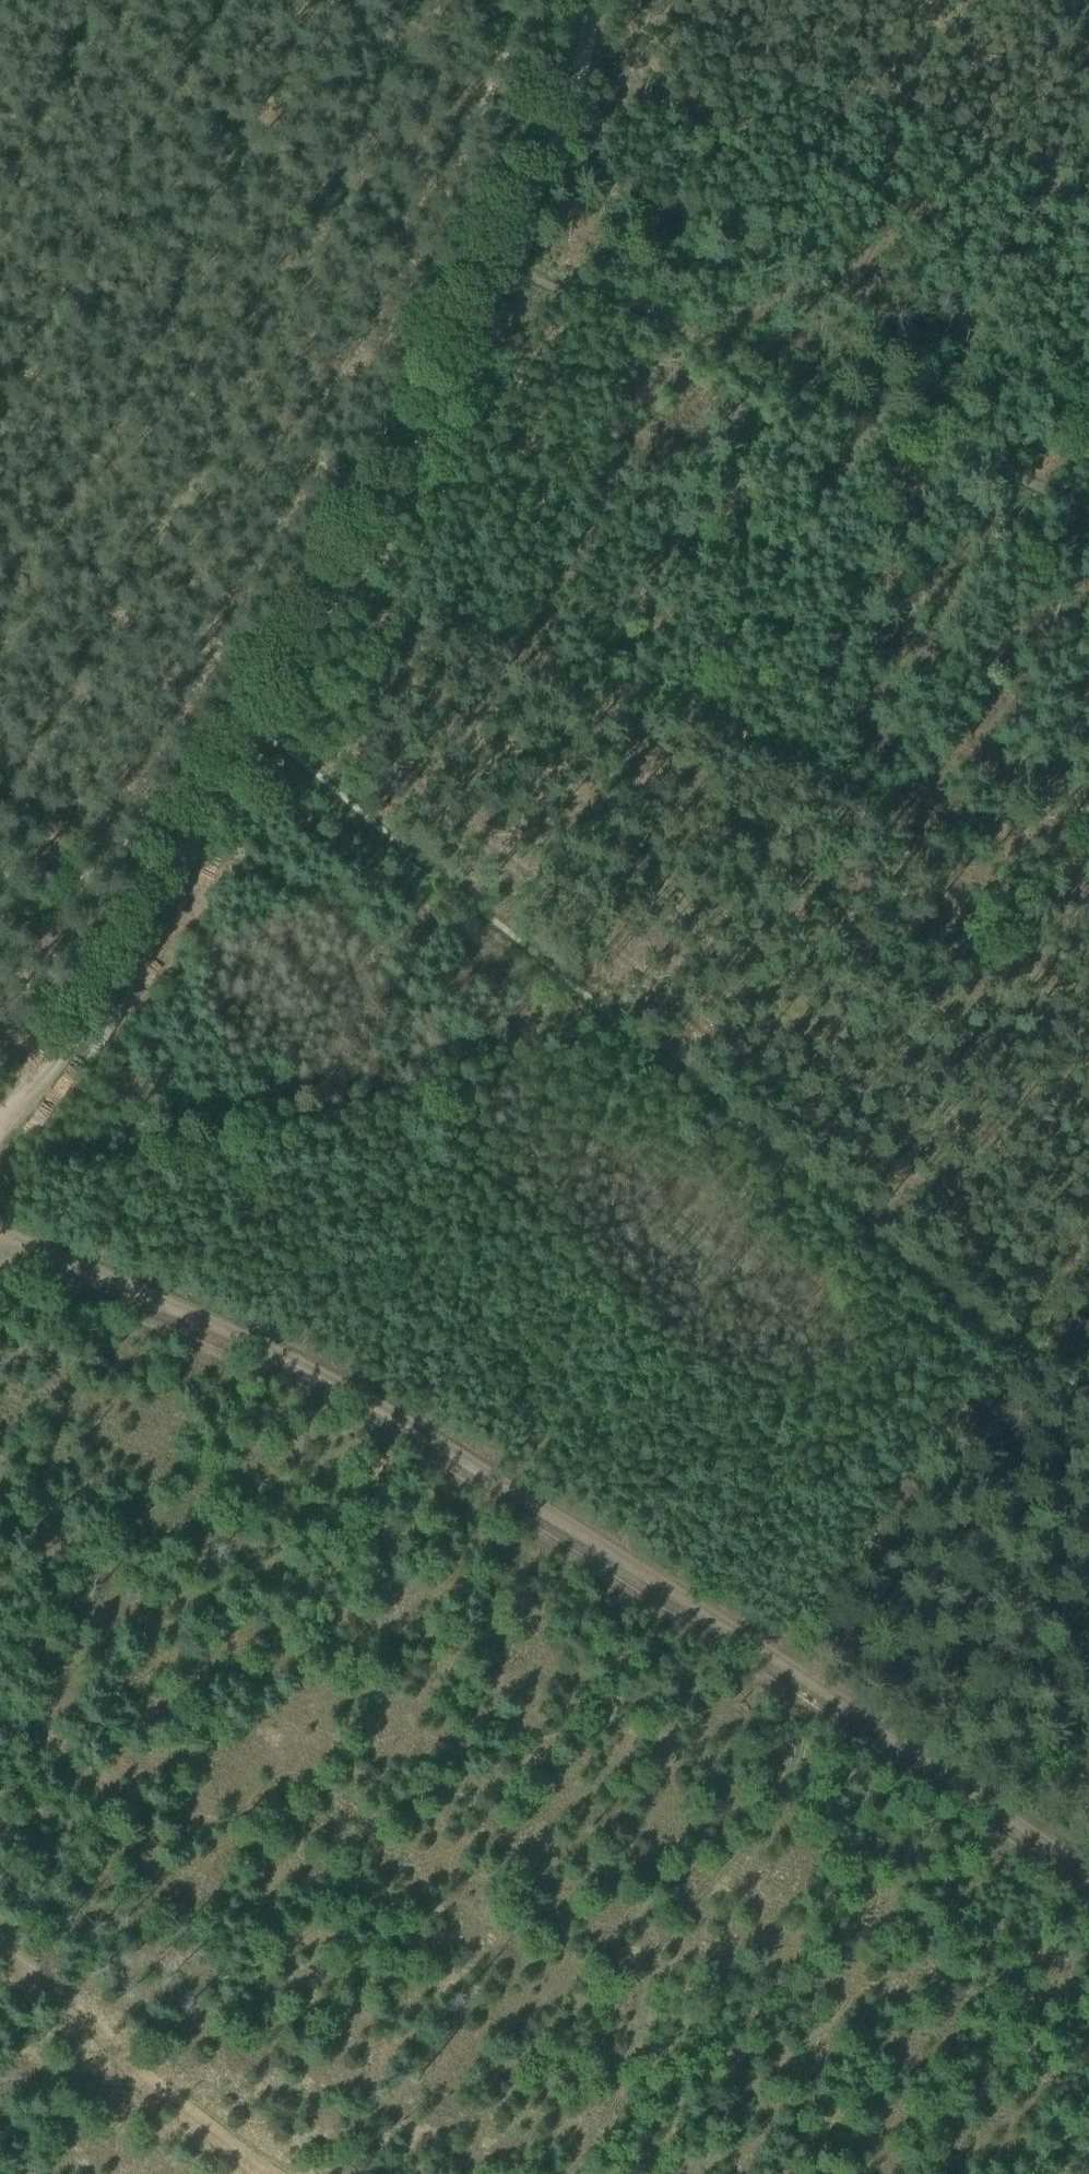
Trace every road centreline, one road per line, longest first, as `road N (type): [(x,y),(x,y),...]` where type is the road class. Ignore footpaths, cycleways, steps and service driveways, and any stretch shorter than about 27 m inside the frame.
road 1 (track): [(0,1226),(261,1343),(527,1500),(816,1681),(1088,1882)]
road 2 (track): [(261,728),(452,384),(502,269)]
road 3 (track): [(0,1144),(106,976),(175,886),(261,728)]
road 4 (track): [(502,269),(567,120),(588,43)]

